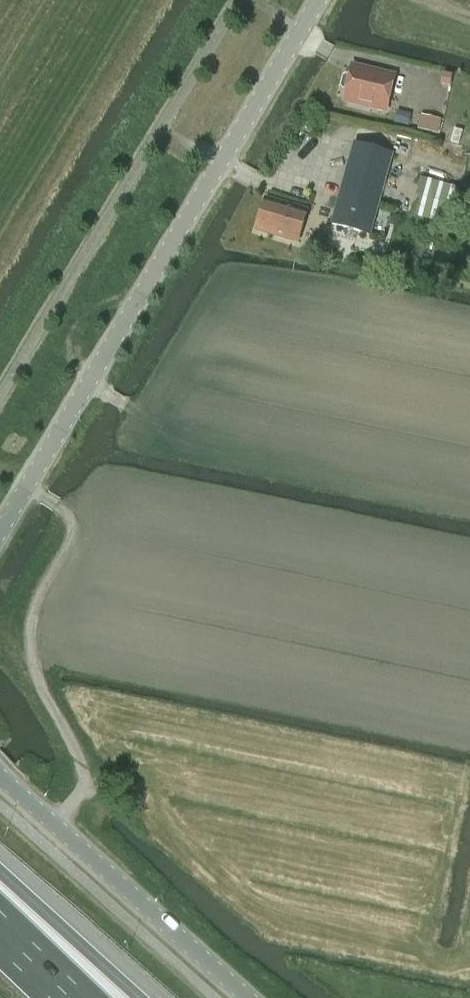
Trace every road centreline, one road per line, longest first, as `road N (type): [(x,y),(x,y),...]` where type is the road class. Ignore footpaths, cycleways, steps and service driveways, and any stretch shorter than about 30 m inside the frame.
road 1 (tertiary): [(319,0),(0,537)]
road 2 (tertiary): [(0,774),(246,997)]
road 3 (motorway): [(133,997),(0,897)]

